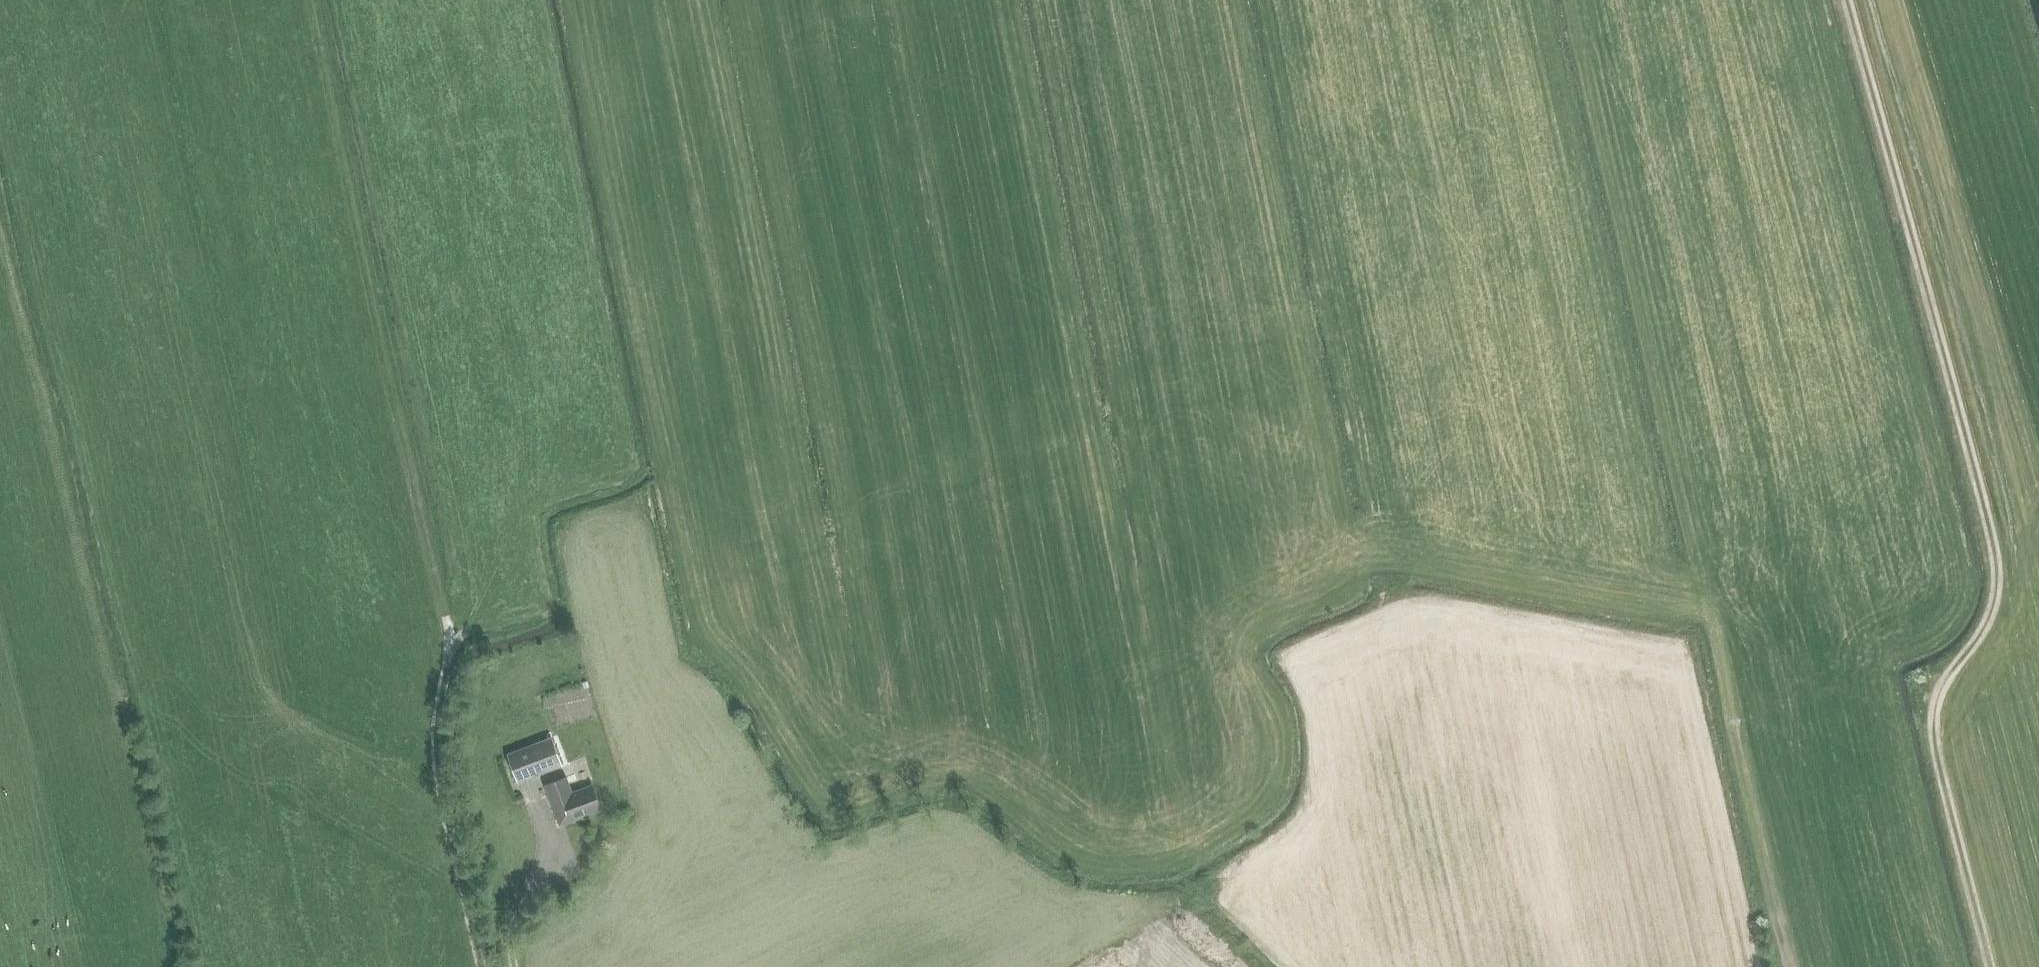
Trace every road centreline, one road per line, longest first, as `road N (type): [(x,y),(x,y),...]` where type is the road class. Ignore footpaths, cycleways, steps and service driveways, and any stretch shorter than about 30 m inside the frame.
road 1 (track): [(1845,0),(1995,560),(1975,638),(1934,691),(1925,720),(1986,966)]
road 2 (track): [(481,966),(437,772),(453,636)]

